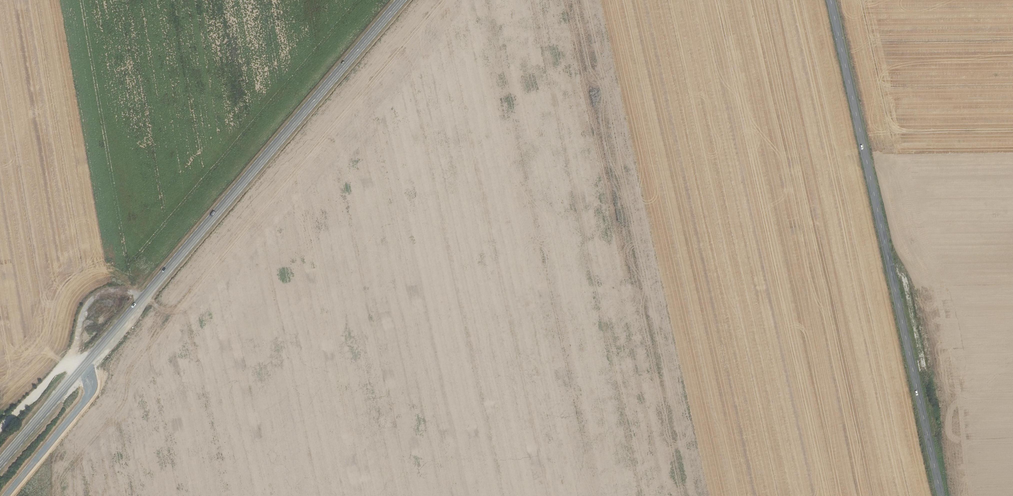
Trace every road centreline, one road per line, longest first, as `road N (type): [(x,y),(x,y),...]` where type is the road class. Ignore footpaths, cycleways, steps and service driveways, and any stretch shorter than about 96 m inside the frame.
road 1 (secondary): [(401,0),(0,463)]
road 2 (tertiary): [(941,495),(831,0)]
road 3 (track): [(0,431),(67,362),(90,377),(86,399),(4,495)]

